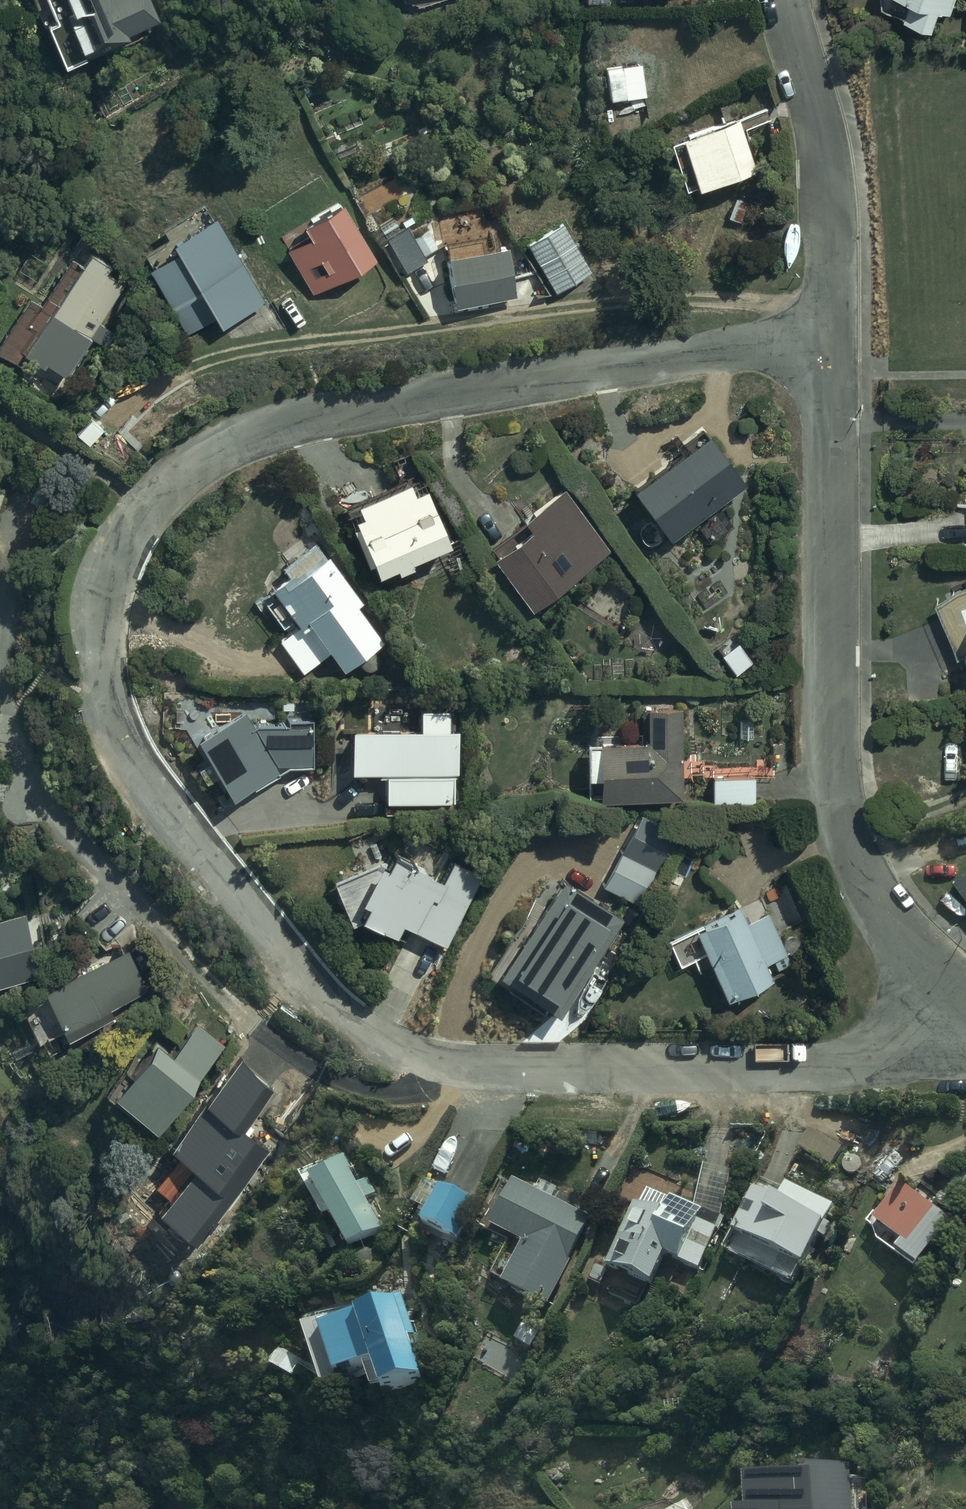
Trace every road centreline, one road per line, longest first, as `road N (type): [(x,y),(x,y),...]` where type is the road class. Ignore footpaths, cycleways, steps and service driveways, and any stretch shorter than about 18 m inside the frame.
road 1 (residential): [(831,336),(351,411),(205,457),(166,487),(126,549),(112,588),(107,673),(115,712),(163,800),(272,936),(351,1021),(420,1059),(511,1072),(833,1064),(910,1041),(963,991)]
road 2 (residential): [(831,336),(833,725),(844,819),(888,910),(963,991)]
road 3 (residential): [(789,0),(827,157),(831,336)]

